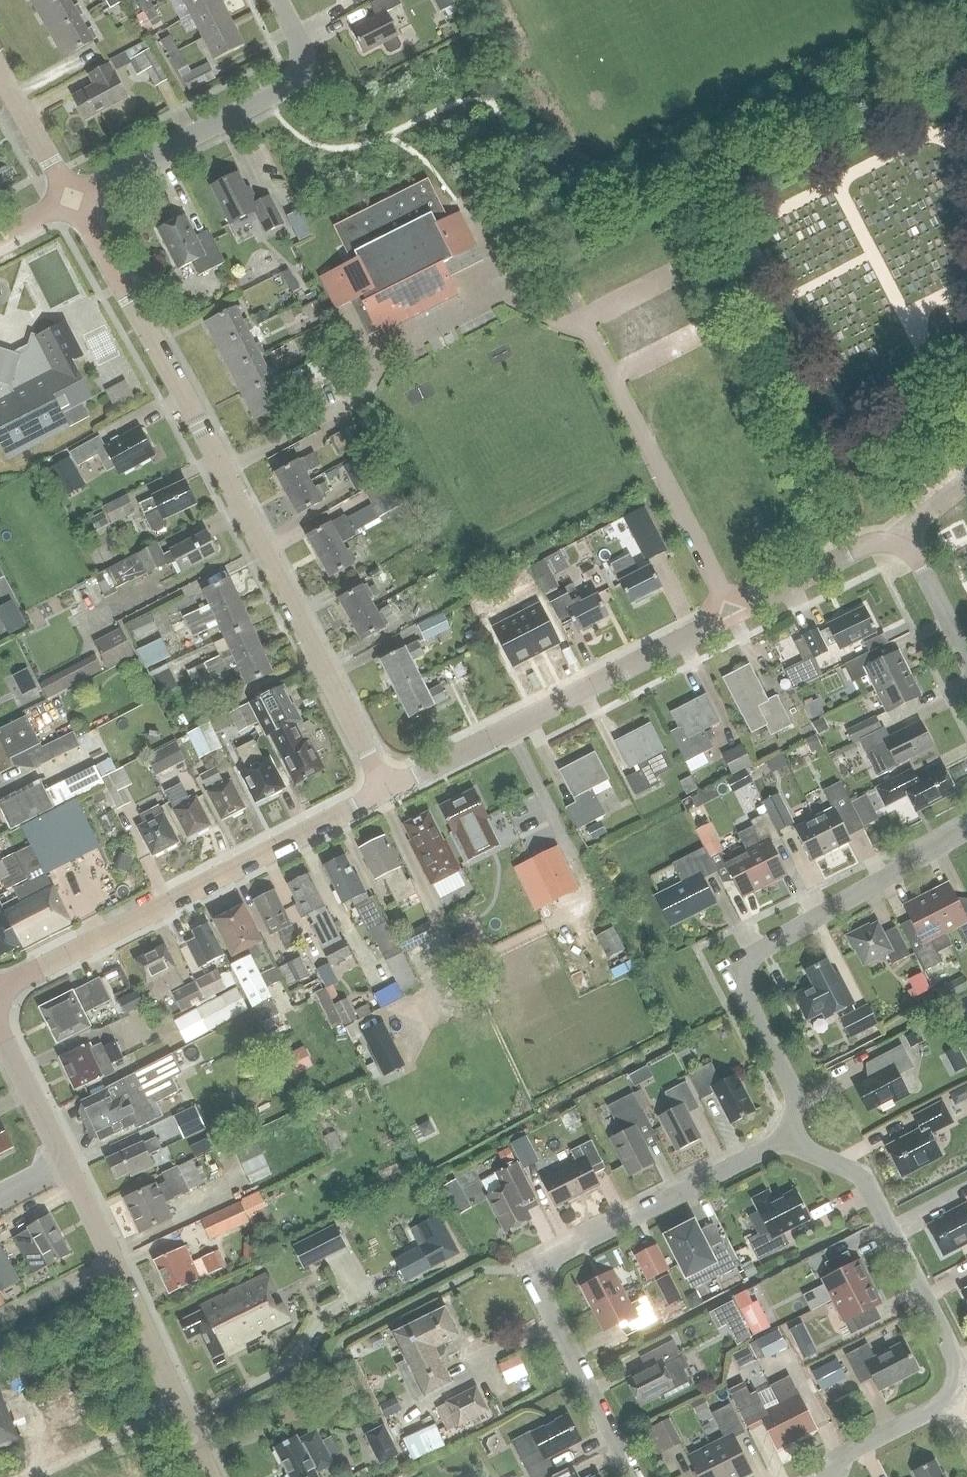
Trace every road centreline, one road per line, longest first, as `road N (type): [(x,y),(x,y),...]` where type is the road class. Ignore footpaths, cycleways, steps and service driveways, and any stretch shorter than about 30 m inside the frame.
road 1 (residential): [(390,790),(74,201)]
road 2 (residential): [(636,1476),(544,1304),(546,1261),(781,1142)]
road 3 (tertiary): [(213,1476),(0,1028)]
road 4 (residential): [(0,992),(390,790)]
road 5 (residential): [(390,790),(730,615)]
road 6 (residential): [(949,1403),(960,1362),(866,1176),(781,1142)]
road 7 (residential): [(74,201),(291,87),(303,67),(301,44),(281,0)]
road 8 (residential): [(730,615),(577,312)]
road 9 (unclassified): [(744,974),(760,952),(966,829)]
road 10 (residential): [(730,615),(869,544),(897,541)]
road 11 (residential): [(781,1142),(792,1096),(747,1002),(744,974)]
road 12 (residential): [(74,201),(0,72)]
road 13 (residential): [(823,1476),(853,1446),(949,1403)]
road 14 (unclassified): [(966,655),(915,552),(897,541)]

